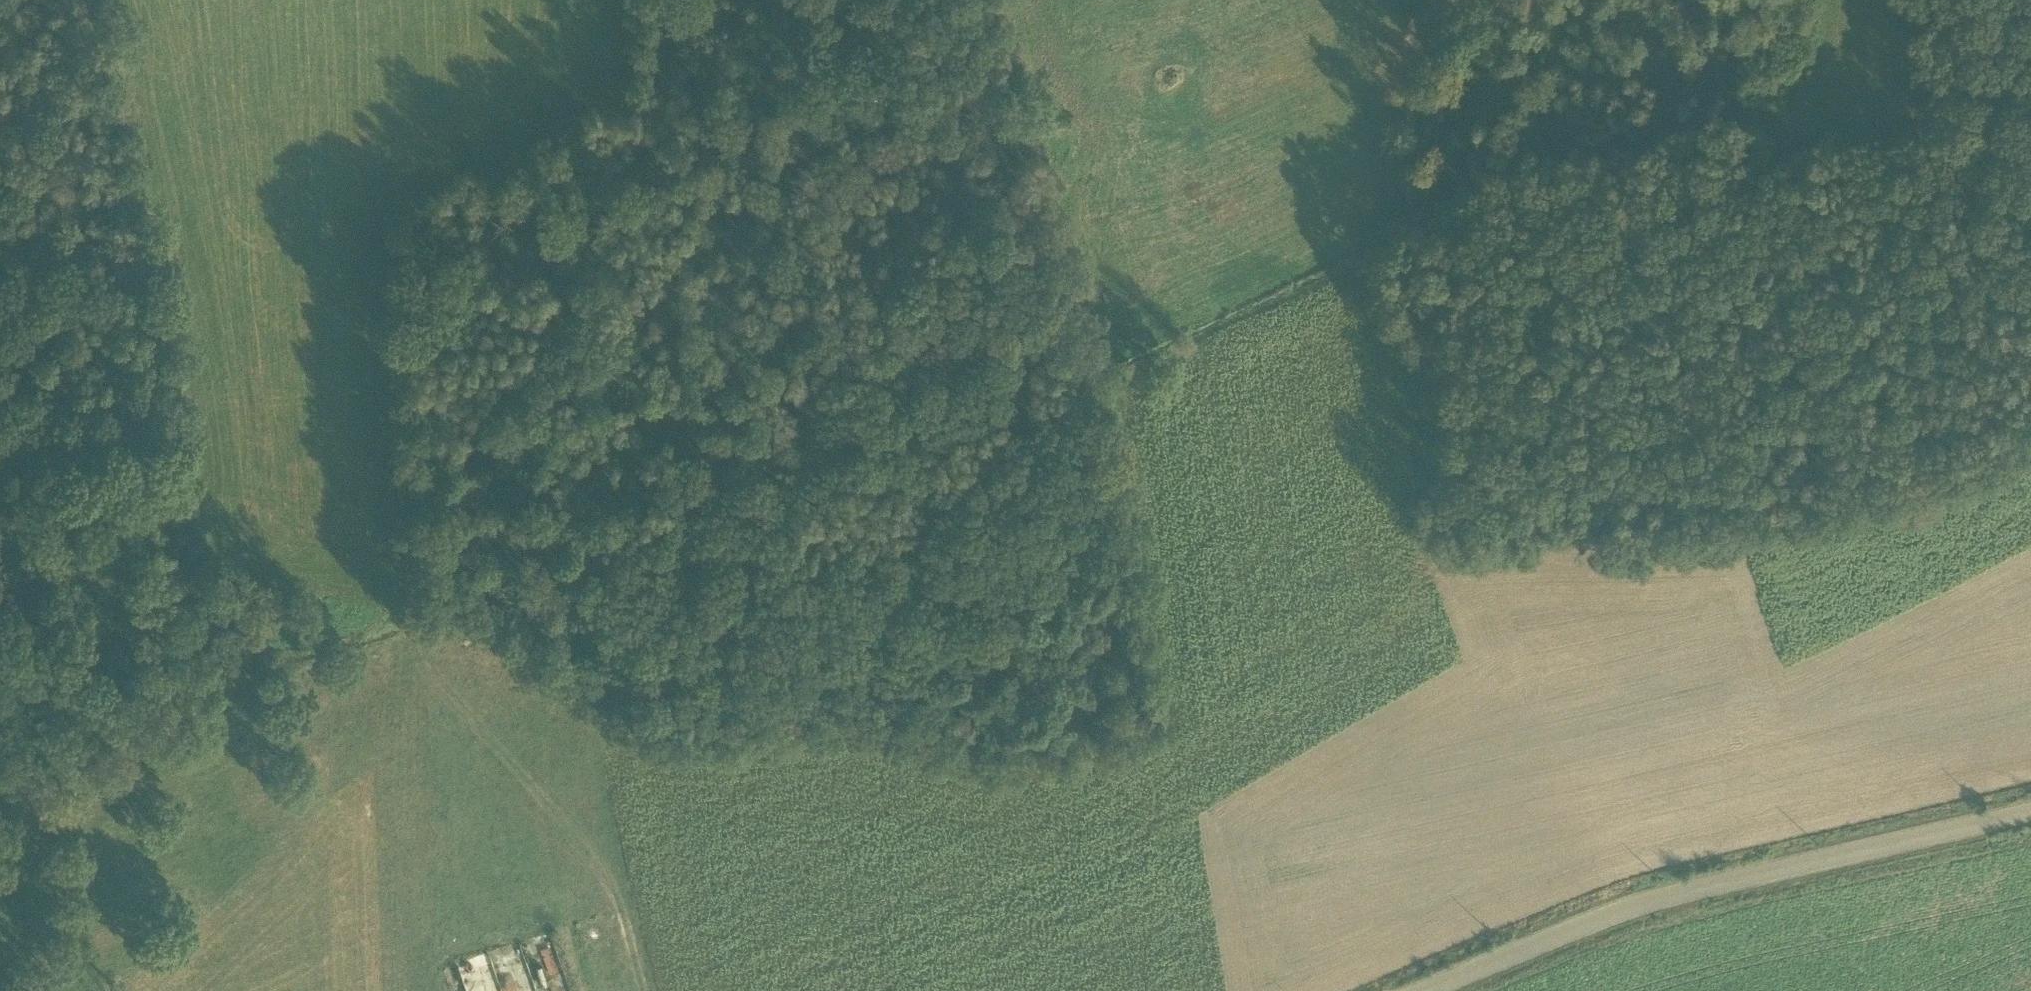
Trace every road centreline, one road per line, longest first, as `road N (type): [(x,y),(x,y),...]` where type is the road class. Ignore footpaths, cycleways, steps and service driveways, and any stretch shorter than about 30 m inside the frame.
road 1 (unclassified): [(1432,990),(1615,915),(2030,813)]

